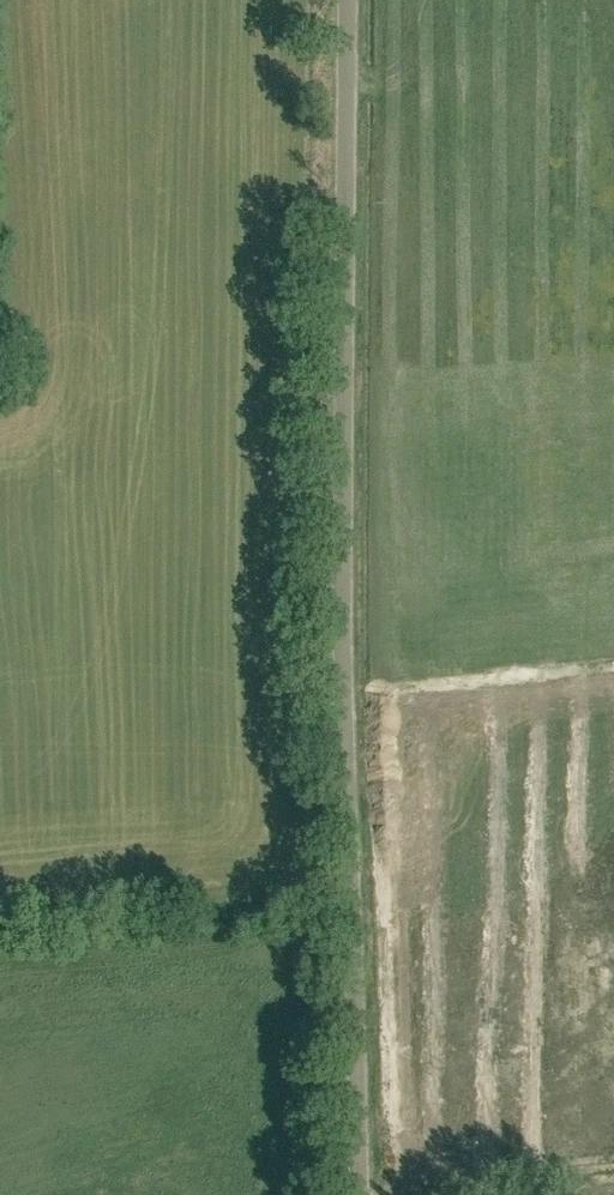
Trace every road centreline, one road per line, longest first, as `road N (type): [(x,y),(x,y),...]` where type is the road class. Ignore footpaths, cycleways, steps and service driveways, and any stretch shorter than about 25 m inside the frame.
road 1 (unclassified): [(358,1194),(342,668),(346,0)]

